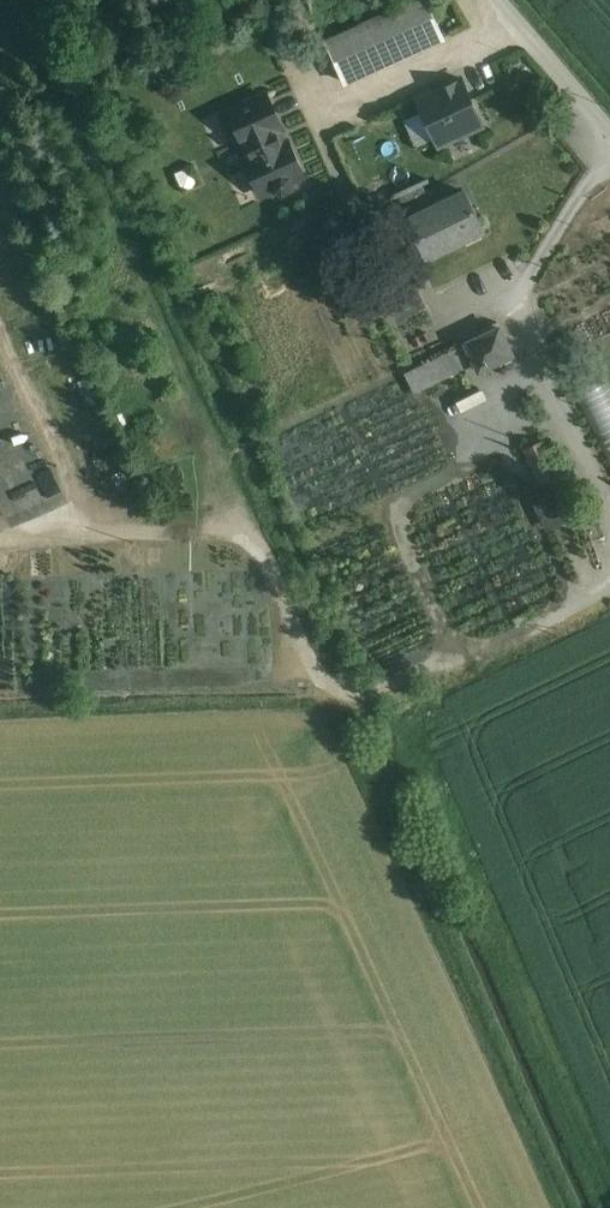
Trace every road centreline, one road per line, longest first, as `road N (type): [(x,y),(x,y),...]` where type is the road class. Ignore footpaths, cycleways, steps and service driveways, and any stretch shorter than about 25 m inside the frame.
road 1 (track): [(609,591),(500,643),(362,692),(331,682),(248,537),(227,531),(0,542)]
road 2 (track): [(609,512),(508,305)]
road 3 (residential): [(609,131),(498,0)]

